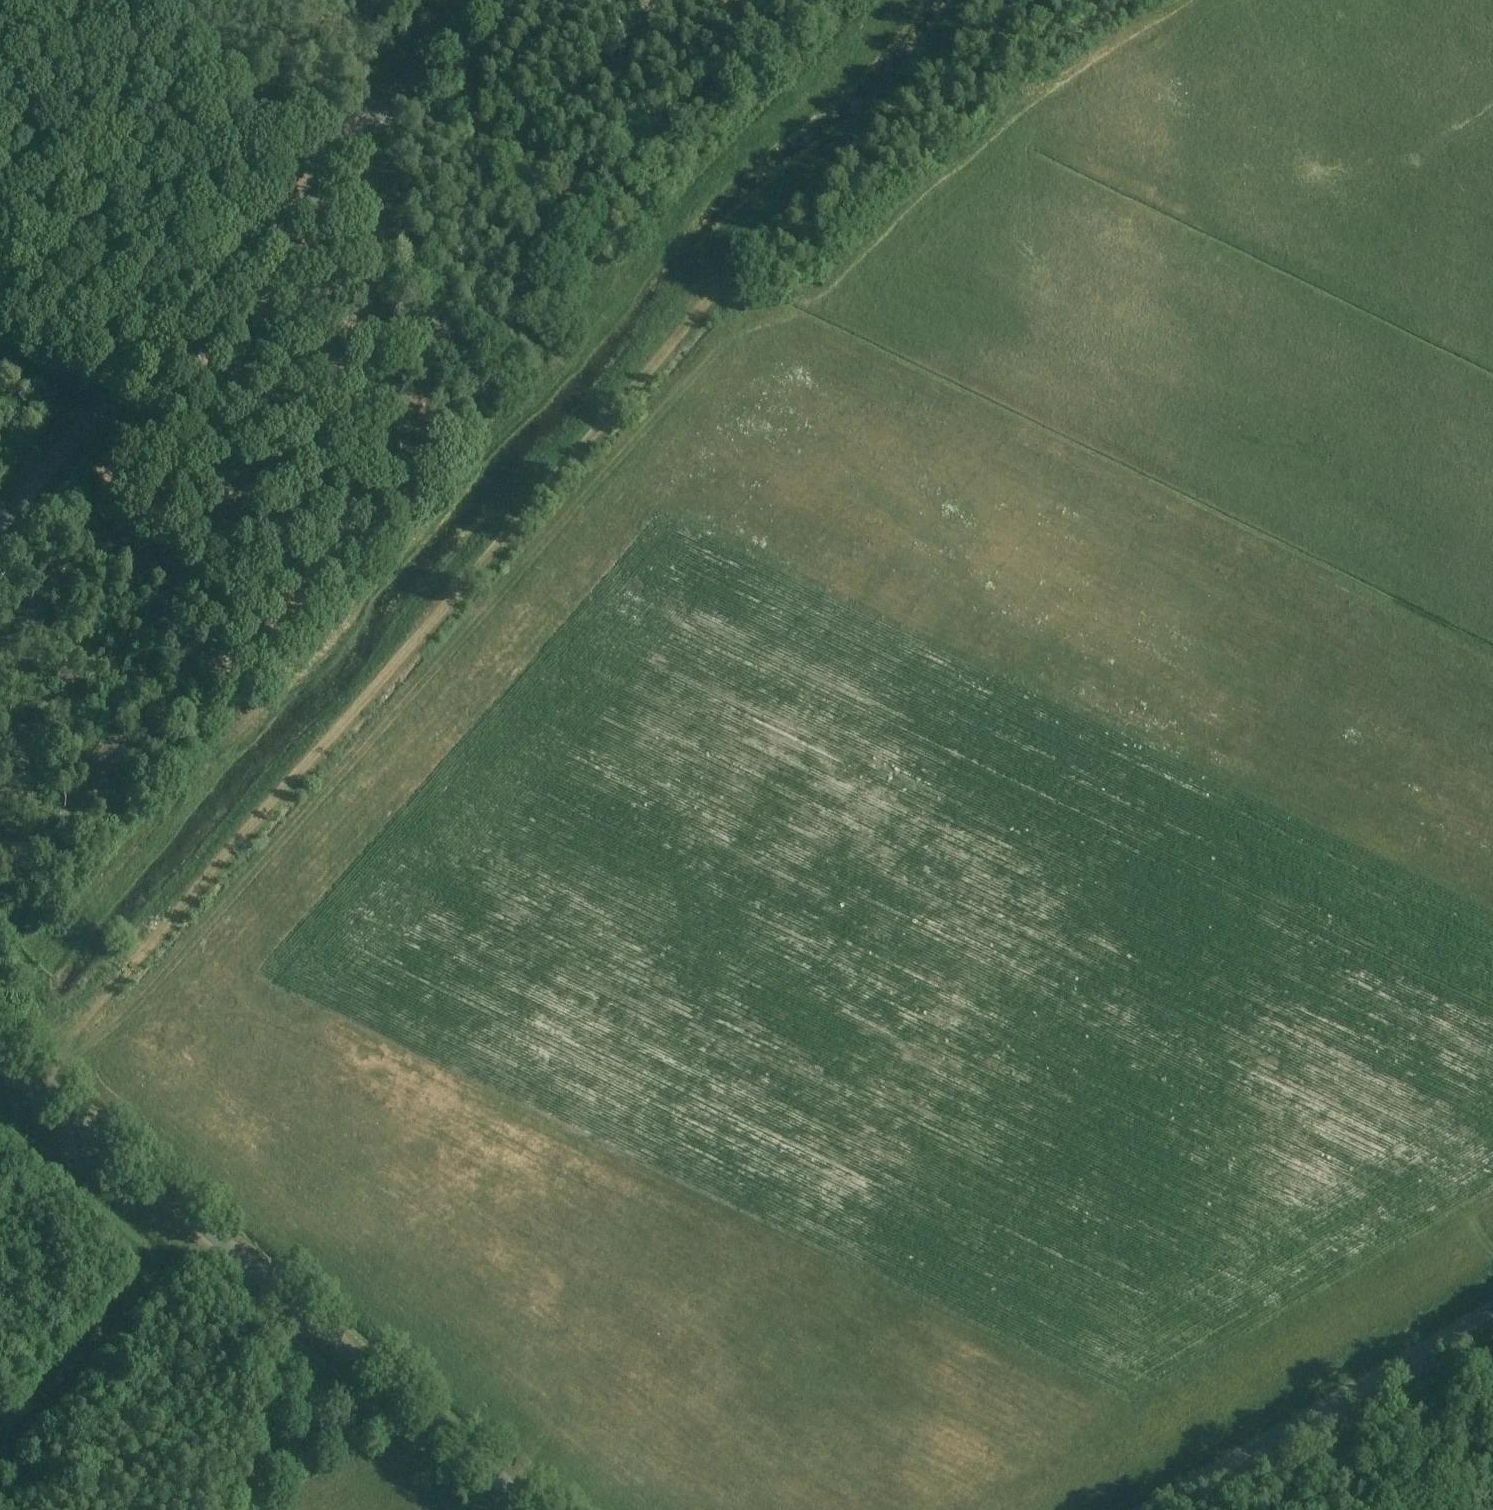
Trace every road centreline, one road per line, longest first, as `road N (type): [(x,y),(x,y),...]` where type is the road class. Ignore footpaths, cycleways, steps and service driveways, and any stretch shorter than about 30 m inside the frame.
road 1 (unclassified): [(531,1509),(0,1062)]
road 2 (track): [(726,310),(720,275),(987,0)]
road 3 (unclassified): [(1158,1509),(1492,1318)]

